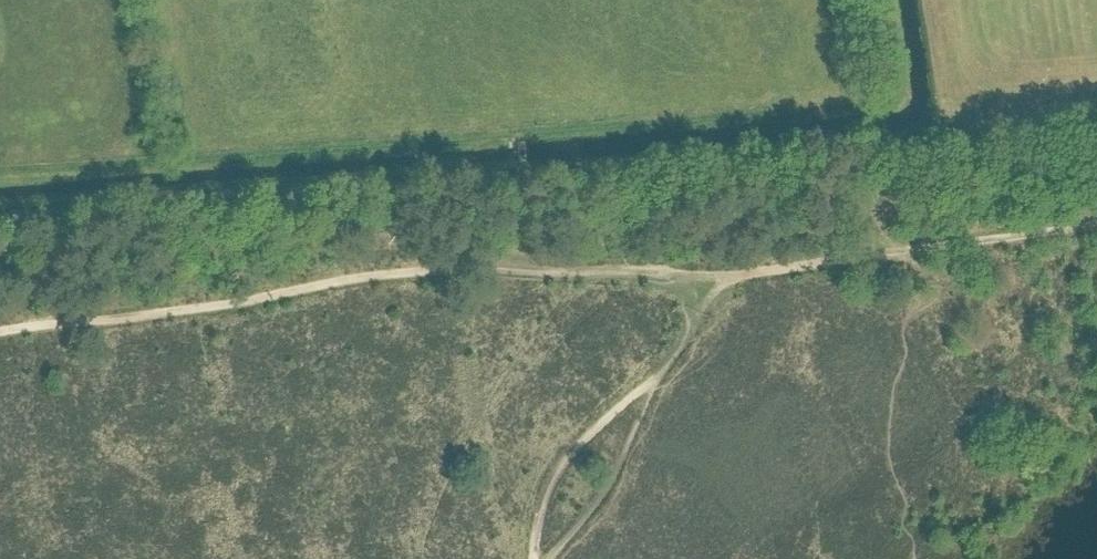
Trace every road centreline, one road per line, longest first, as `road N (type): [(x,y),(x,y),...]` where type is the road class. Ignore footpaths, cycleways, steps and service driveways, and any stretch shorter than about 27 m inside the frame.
road 1 (track): [(0,332),(182,312),(396,274),(484,269),(722,278),(880,255)]
road 2 (track): [(722,278),(655,379),(609,489),(550,558)]
road 3 (track): [(655,379),(558,470),(543,505),(535,558)]
road 4 (track): [(880,255),(1096,227)]

